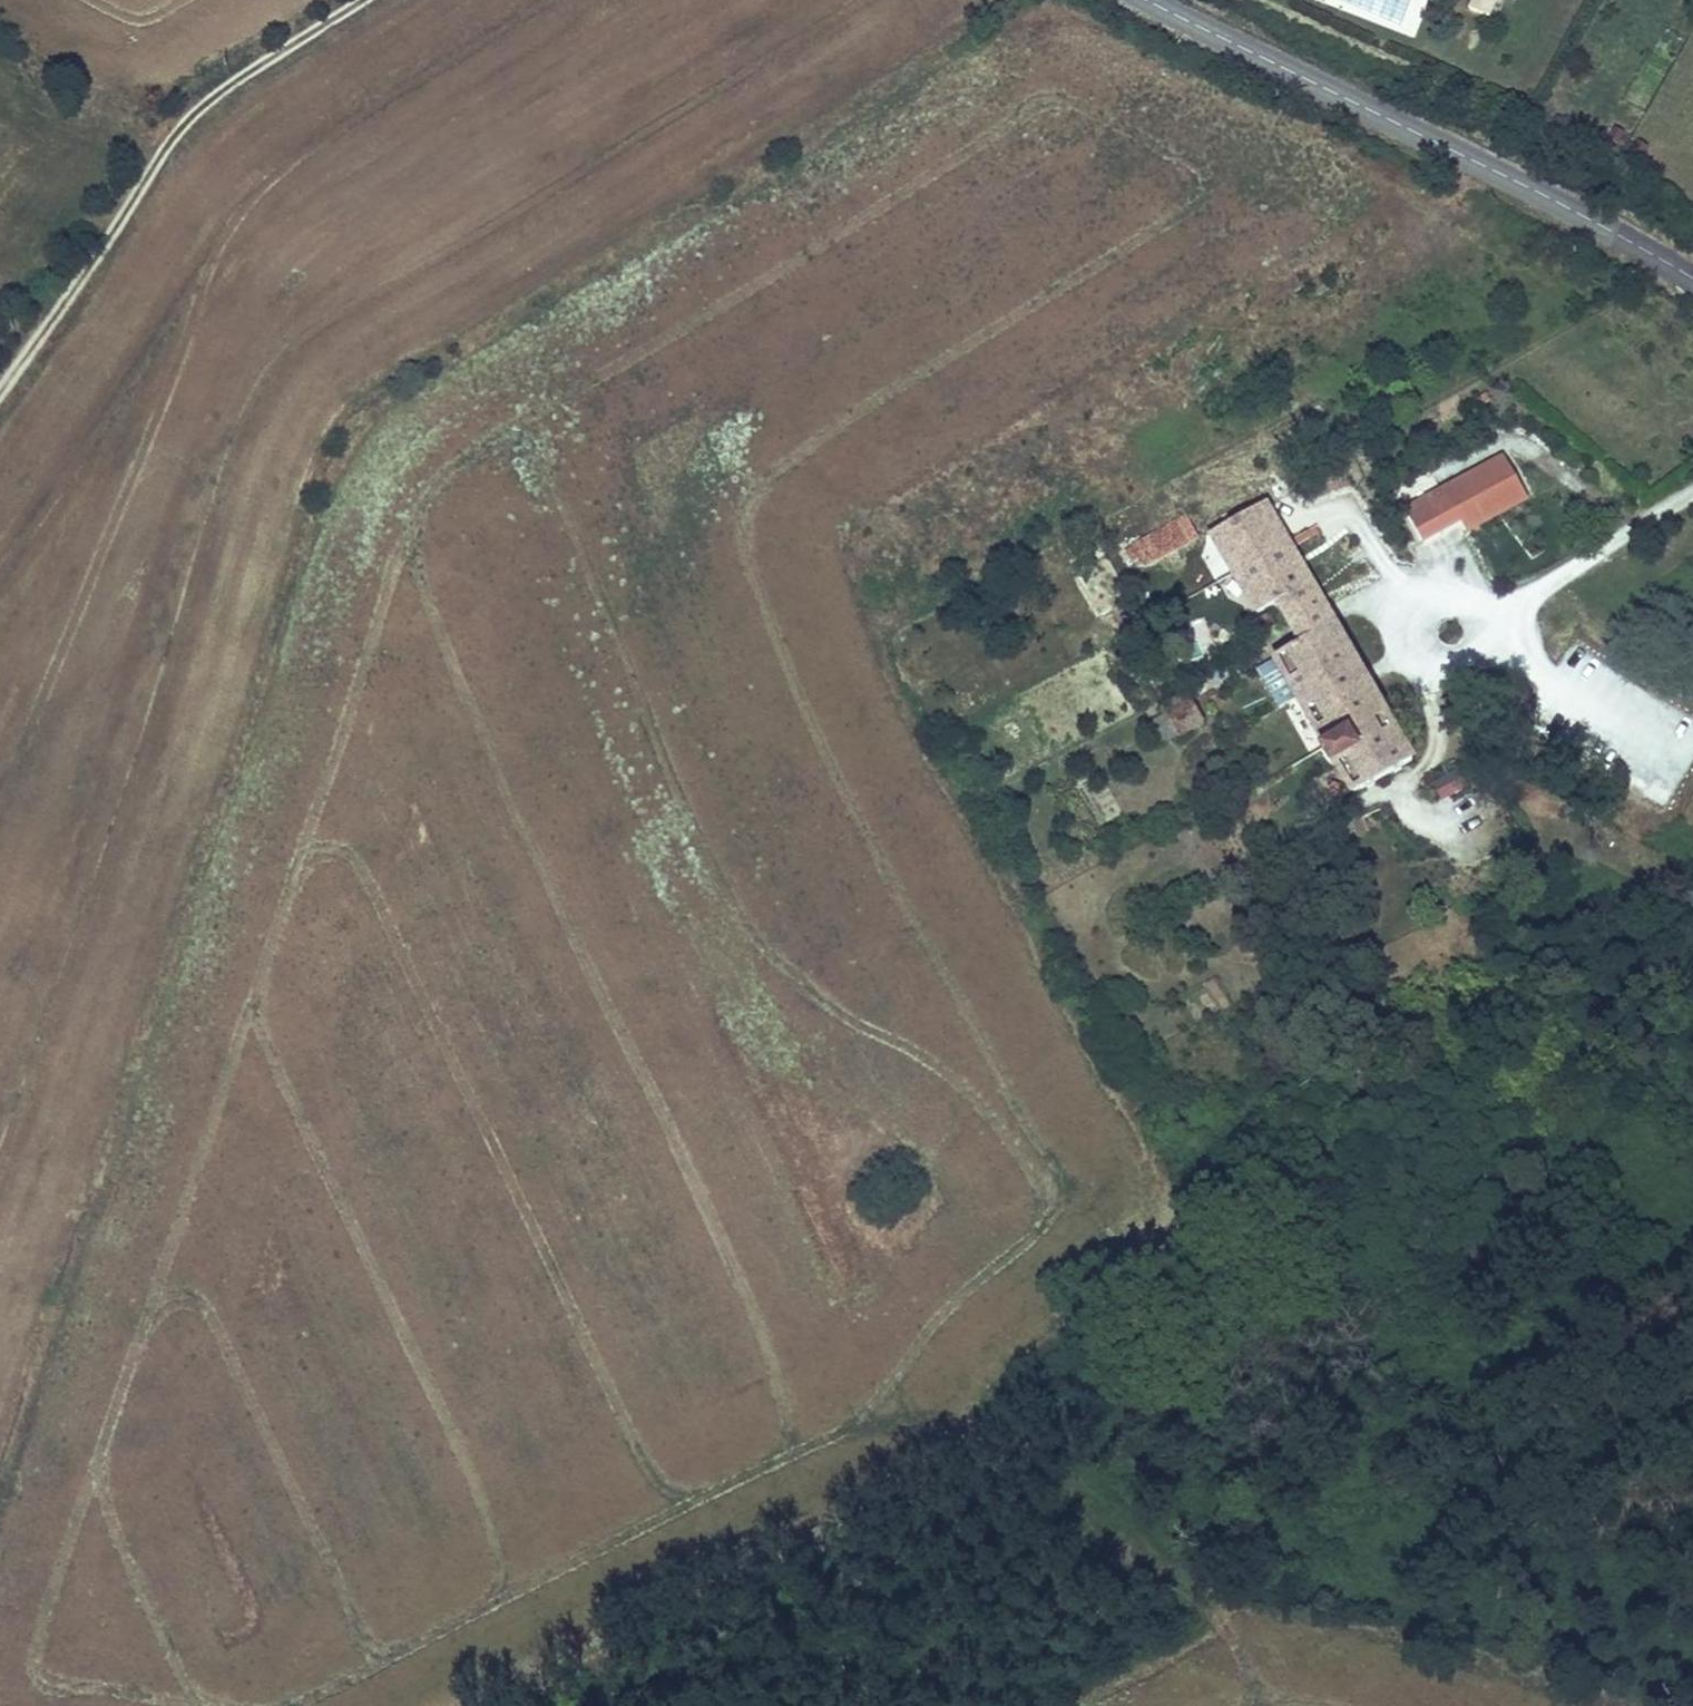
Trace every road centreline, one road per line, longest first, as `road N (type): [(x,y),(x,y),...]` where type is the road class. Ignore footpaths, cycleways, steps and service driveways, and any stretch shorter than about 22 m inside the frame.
road 1 (tertiary): [(1143,0),(1584,217),(1692,285)]

